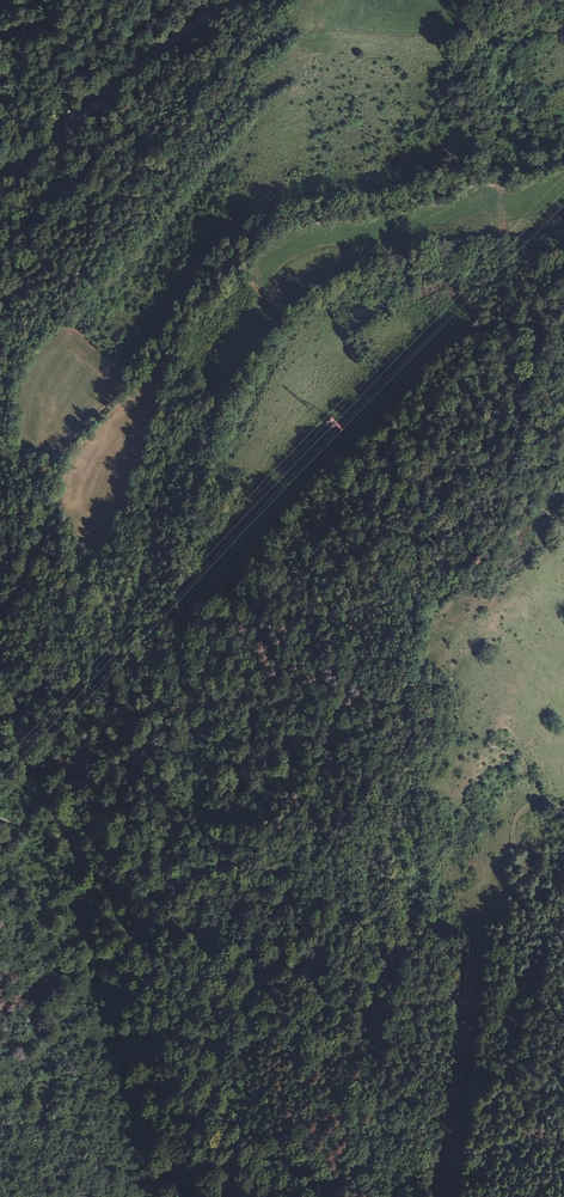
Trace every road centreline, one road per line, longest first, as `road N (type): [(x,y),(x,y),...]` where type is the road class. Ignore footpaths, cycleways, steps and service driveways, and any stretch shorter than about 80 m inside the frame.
road 1 (track): [(186,315),(106,569),(81,601),(89,690),(73,822),(68,831),(46,832),(0,819)]
road 2 (track): [(563,154),(441,194),(275,219),(186,315)]
road 3 (track): [(563,937),(545,913),(512,822),(532,801),(563,811)]
road 4 (tertiary): [(0,173),(54,139),(128,68)]
road 5 (tertiary): [(128,68),(230,0)]

